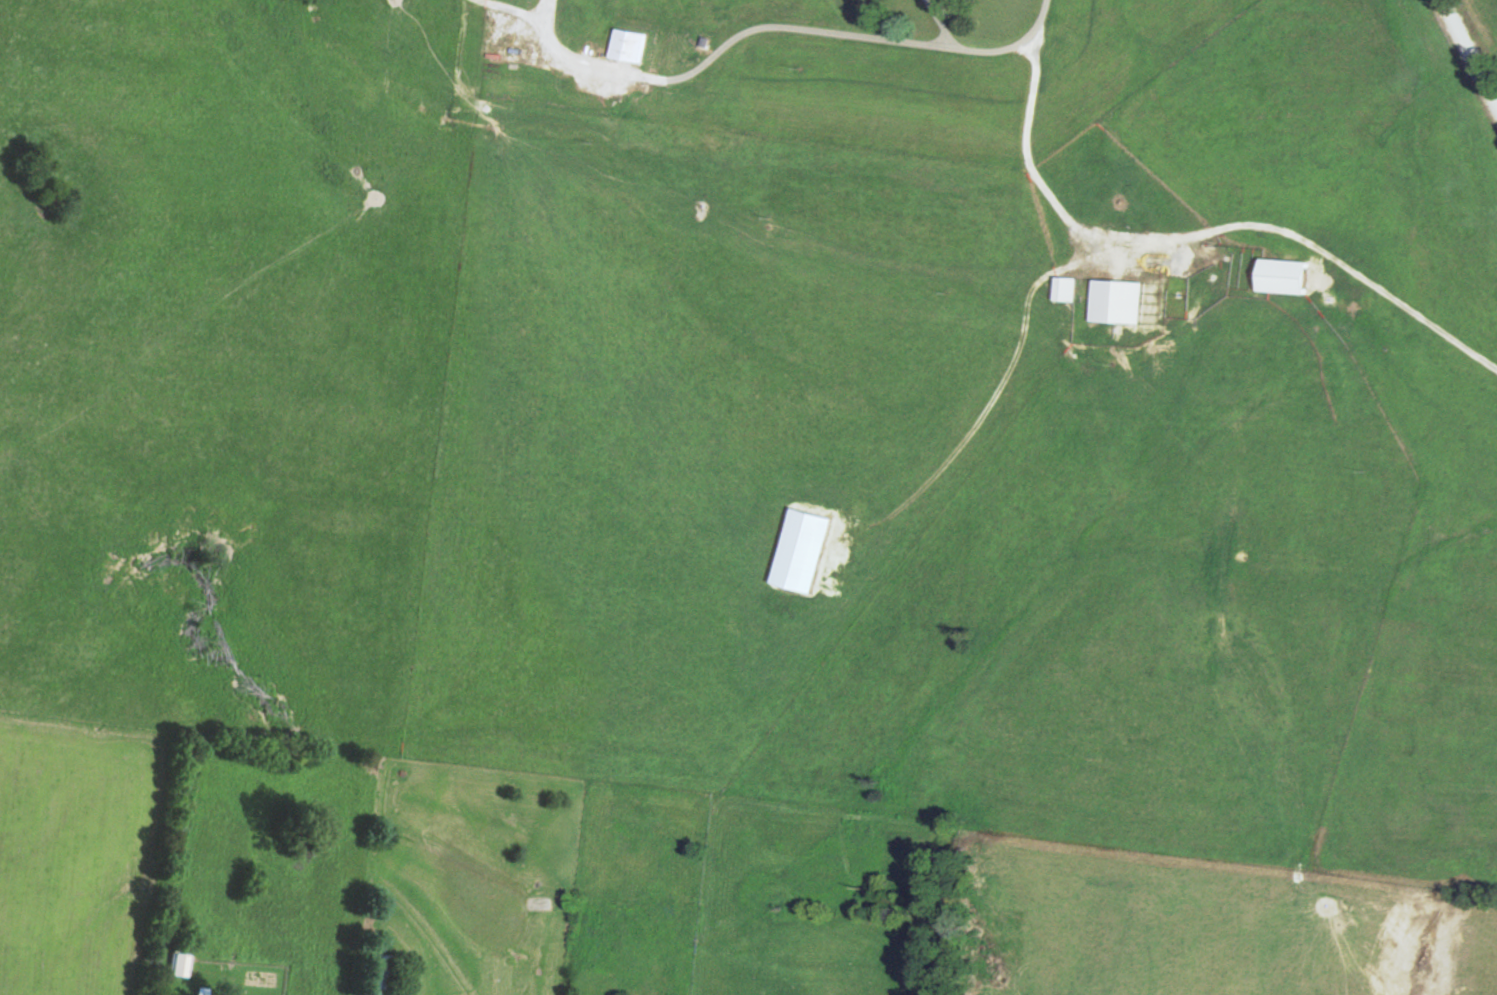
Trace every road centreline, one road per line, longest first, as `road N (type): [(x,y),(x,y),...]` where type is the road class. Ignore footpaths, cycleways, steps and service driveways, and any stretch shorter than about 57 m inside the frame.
road 1 (residential): [(1496,115),(1489,118),(1484,158),(1489,228),(1467,267),(1436,277),(1275,210),(1089,204),(1044,164),(1053,98),(1046,70),(751,39)]

